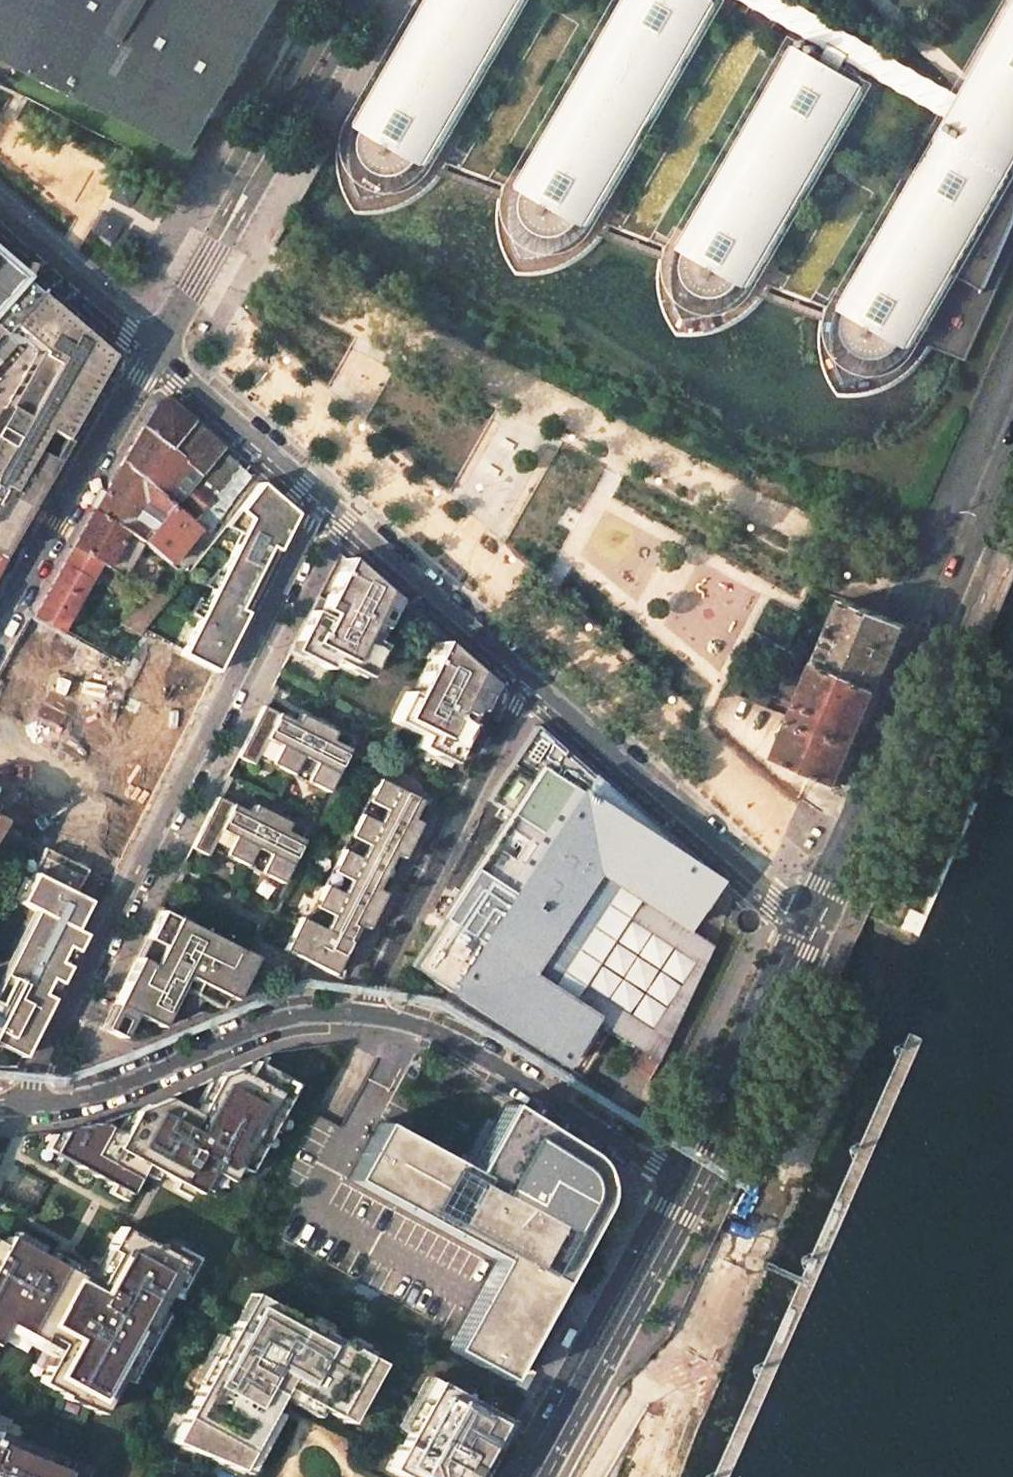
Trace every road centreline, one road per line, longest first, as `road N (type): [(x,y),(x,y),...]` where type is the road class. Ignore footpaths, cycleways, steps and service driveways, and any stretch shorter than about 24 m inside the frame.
road 1 (unclassified): [(325,498),(18,1110)]
road 2 (primary): [(807,913),(1012,444)]
road 3 (unclassified): [(531,677),(368,1014)]
road 4 (residential): [(368,1014),(280,1021),(100,1094),(18,1110)]
road 5 (residential): [(531,677),(807,913)]
road 6 (residential): [(679,1178),(437,1031),(368,1014)]
road 7 (primary): [(518,1476),(679,1178)]
road 8 (residential): [(0,619),(154,349)]
road 9 (primary): [(679,1178),(807,913)]
road 10 (residential): [(325,498),(531,677)]
road 11 (residential): [(154,349),(325,498)]
road 12 (residential): [(0,214),(154,349)]

